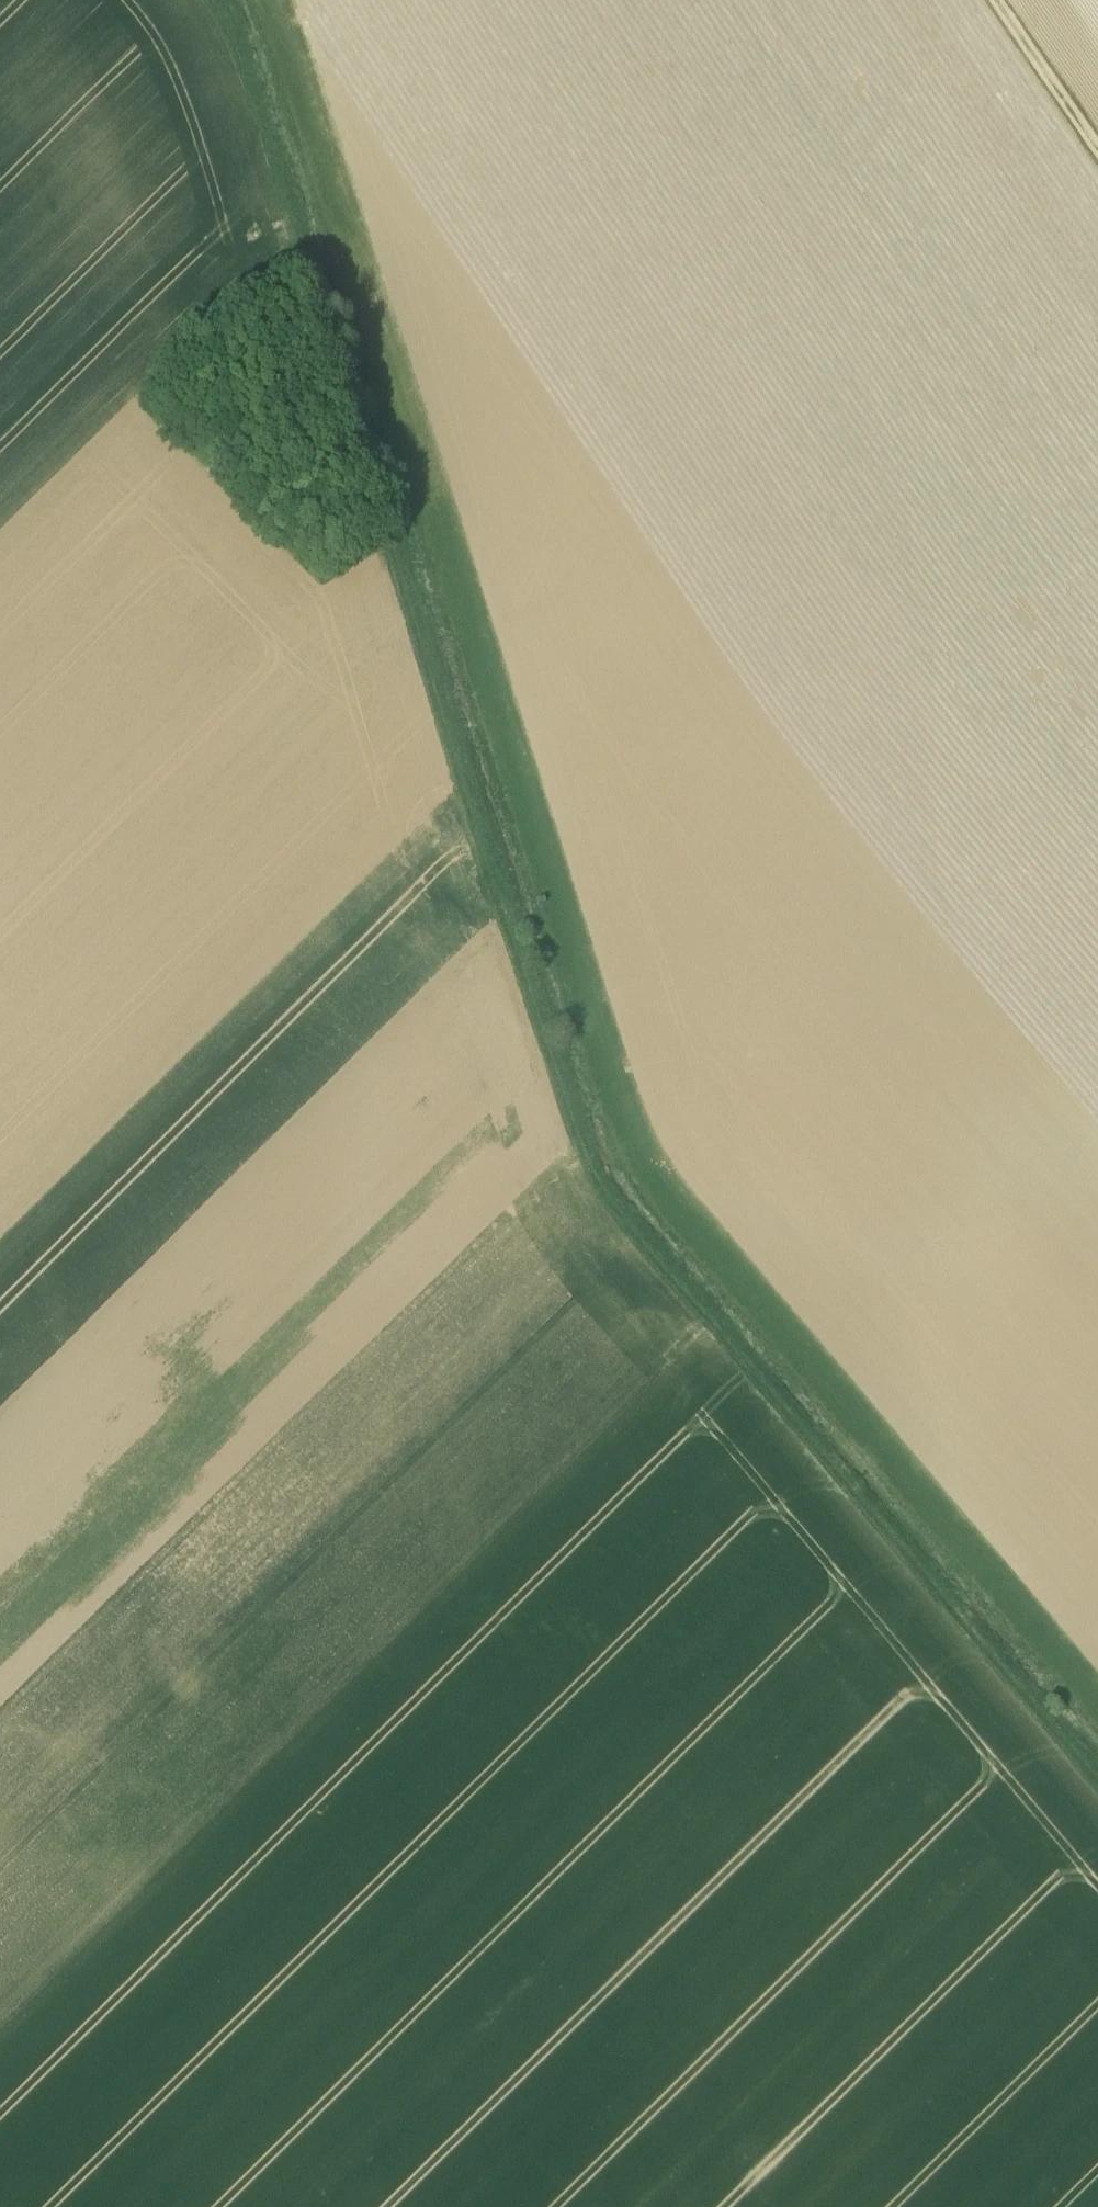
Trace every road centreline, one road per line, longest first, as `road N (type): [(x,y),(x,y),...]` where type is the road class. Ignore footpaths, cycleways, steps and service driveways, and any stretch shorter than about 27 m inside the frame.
road 1 (track): [(1097,1771),(607,1189),(272,145),(235,33),(215,0)]
road 2 (track): [(1097,150),(995,0)]

